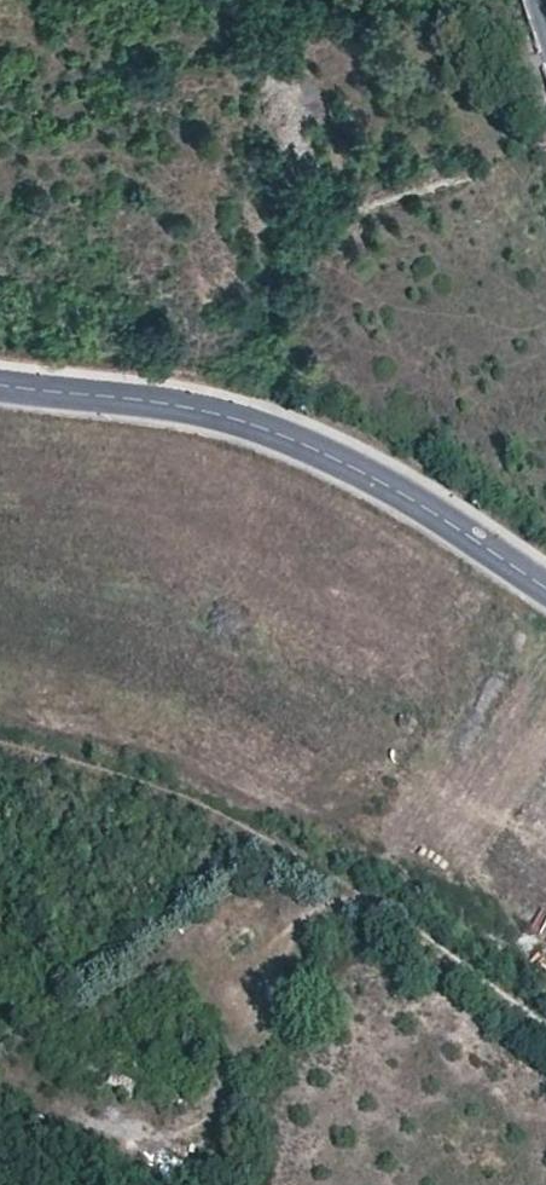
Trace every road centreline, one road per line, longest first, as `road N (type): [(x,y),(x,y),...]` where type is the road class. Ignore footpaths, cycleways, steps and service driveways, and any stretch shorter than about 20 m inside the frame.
road 1 (track): [(0,715),(104,721),(173,738),(251,779),(296,831),(382,870),(545,1023)]
road 2 (tertiary): [(545,587),(440,518),(268,434),(196,410),(0,387)]

